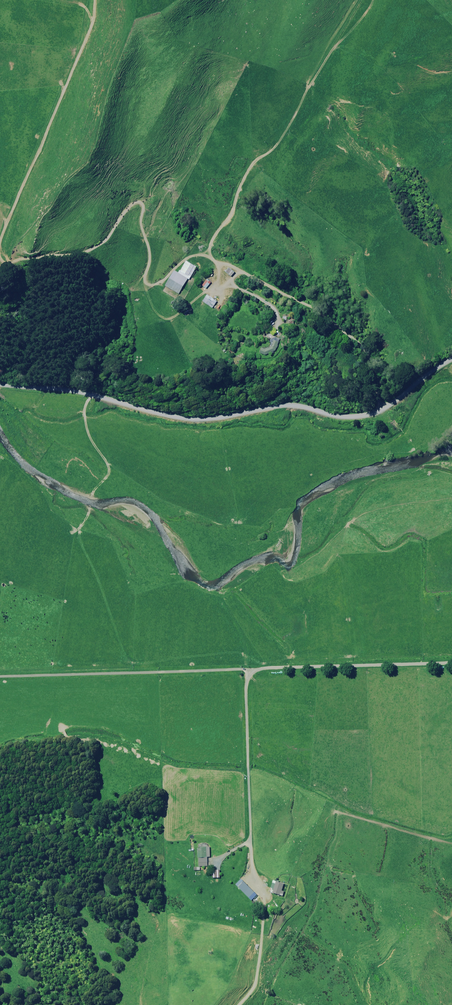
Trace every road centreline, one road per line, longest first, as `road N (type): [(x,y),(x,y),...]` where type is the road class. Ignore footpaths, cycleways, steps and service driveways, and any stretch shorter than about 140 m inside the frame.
road 1 (unclassified): [(0,380),(88,387),(211,415),(296,397),(349,410),(387,398),(451,355)]
road 2 (unclassified): [(451,662),(0,675)]
road 3 (track): [(0,242),(91,29),(96,0)]
road 4 (track): [(146,290),(142,202),(126,207),(106,239),(88,250),(8,261),(0,256)]
road 5 (track): [(239,1004),(260,963),(265,890),(251,870)]

